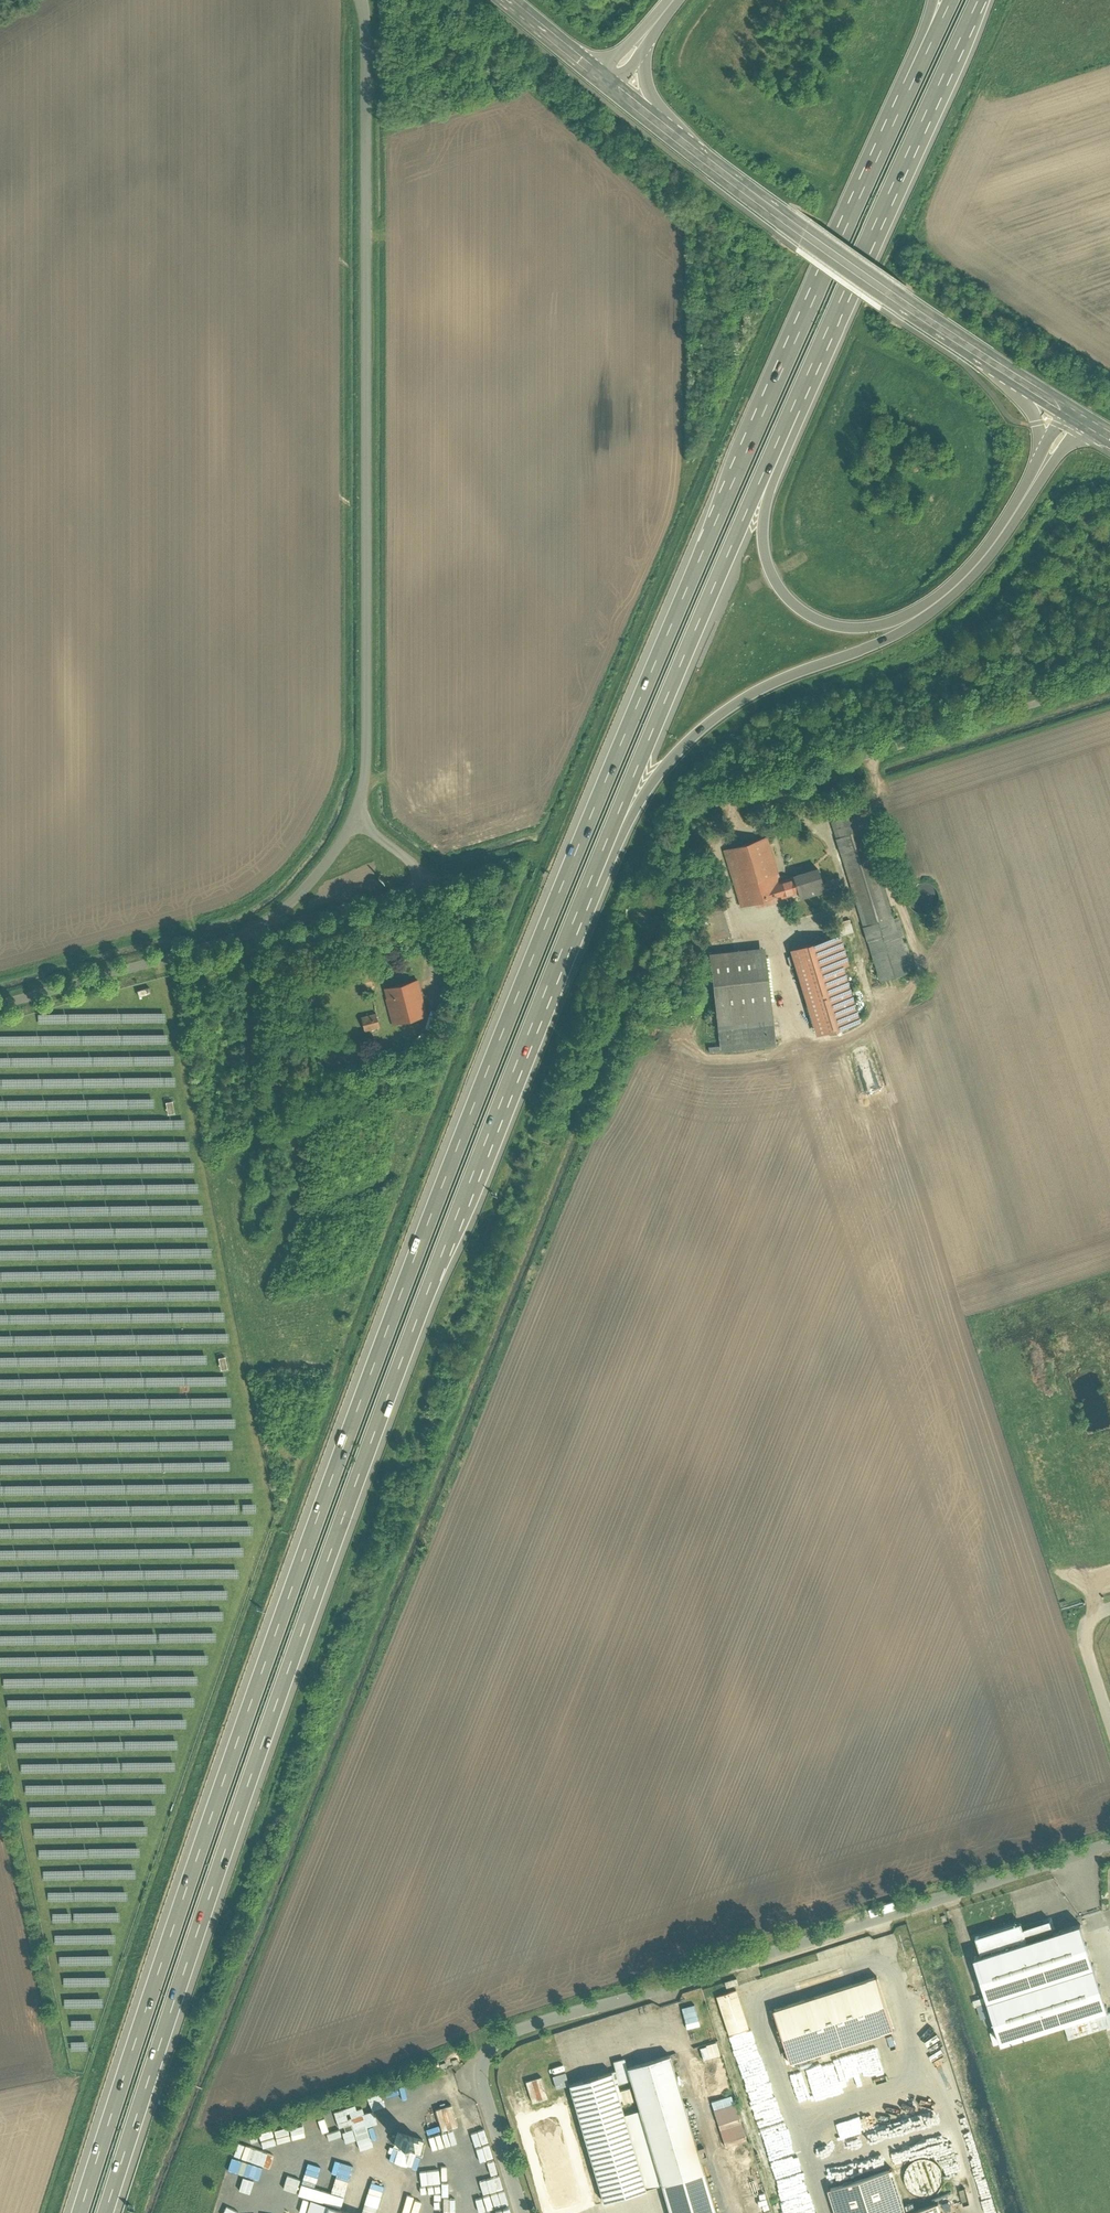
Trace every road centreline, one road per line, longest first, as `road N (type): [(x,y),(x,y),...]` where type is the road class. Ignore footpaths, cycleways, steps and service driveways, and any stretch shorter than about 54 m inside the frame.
road 1 (motorway): [(886,140),(742,455),(494,1053),(283,1611),(81,2212)]
road 2 (motorway): [(106,2212),(310,1605),(575,916)]
road 3 (residential): [(361,0),(372,742),(358,820),(319,876),(252,933),(0,1004)]
road 4 (motorway): [(575,916),(813,359),(973,11)]
road 5 (motorway): [(1039,455),(995,533),(948,583),(894,620),(858,627),(817,618),(777,583),(763,522),(771,487),(955,88),(973,11)]
road 6 (residential): [(1109,1844),(509,2031),(478,2059),(527,2212)]
road 7 (motorway): [(575,916),(595,902),(655,781),(684,746),(749,692),(888,636),(939,606),(979,569),(1078,415)]
road 8 (secondary): [(1008,370),(803,233),(621,87)]
road 9 (unclassified): [(1109,676),(880,746),(740,800)]
road 10 (track): [(252,933),(412,884),(421,873),(412,860),(358,820)]
road 11 (motorway): [(951,0),(886,140)]
road 12 (motorway): [(933,0),(887,111),(886,140)]
road 13 (tertiary): [(606,76),(512,0)]

